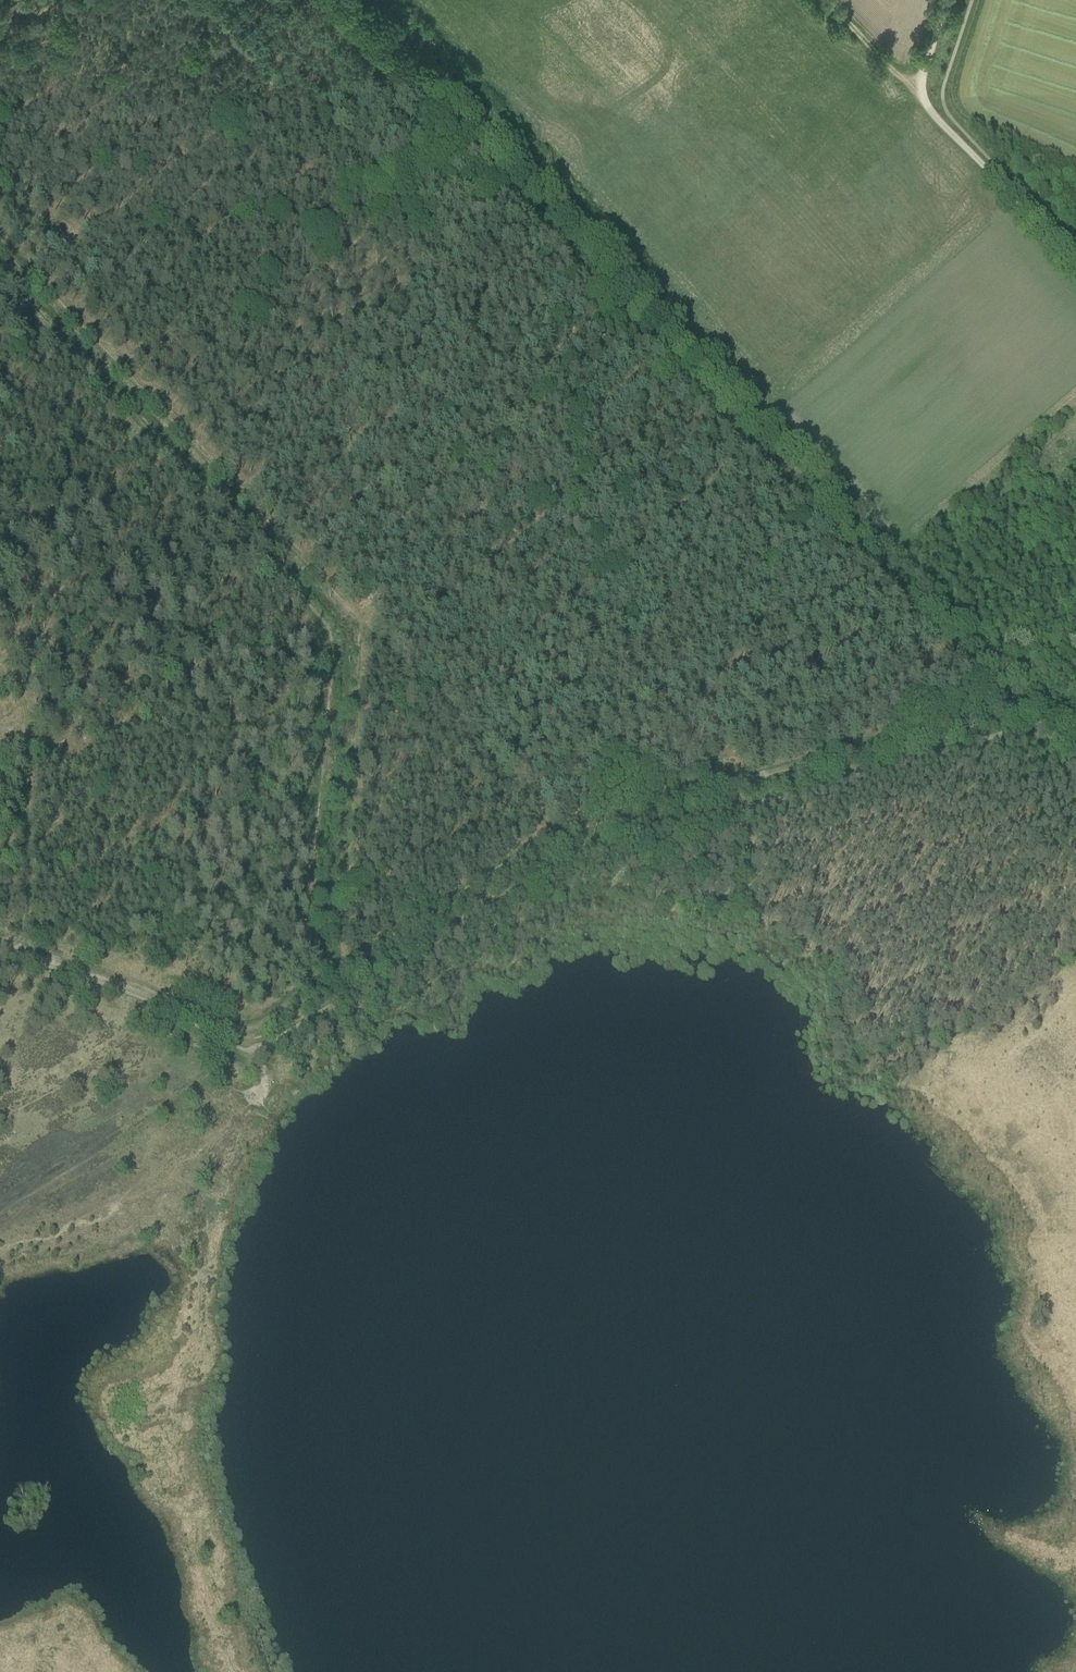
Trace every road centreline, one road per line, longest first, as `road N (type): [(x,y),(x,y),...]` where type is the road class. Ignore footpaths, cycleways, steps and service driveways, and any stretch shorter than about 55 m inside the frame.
road 1 (track): [(0,944),(88,969),(228,1027),(262,1023),(556,833),(1009,711)]
road 2 (track): [(322,1012),(351,619),(0,256)]
road 3 (track): [(1075,262),(917,90)]
road 4 (track): [(917,90),(829,0)]

